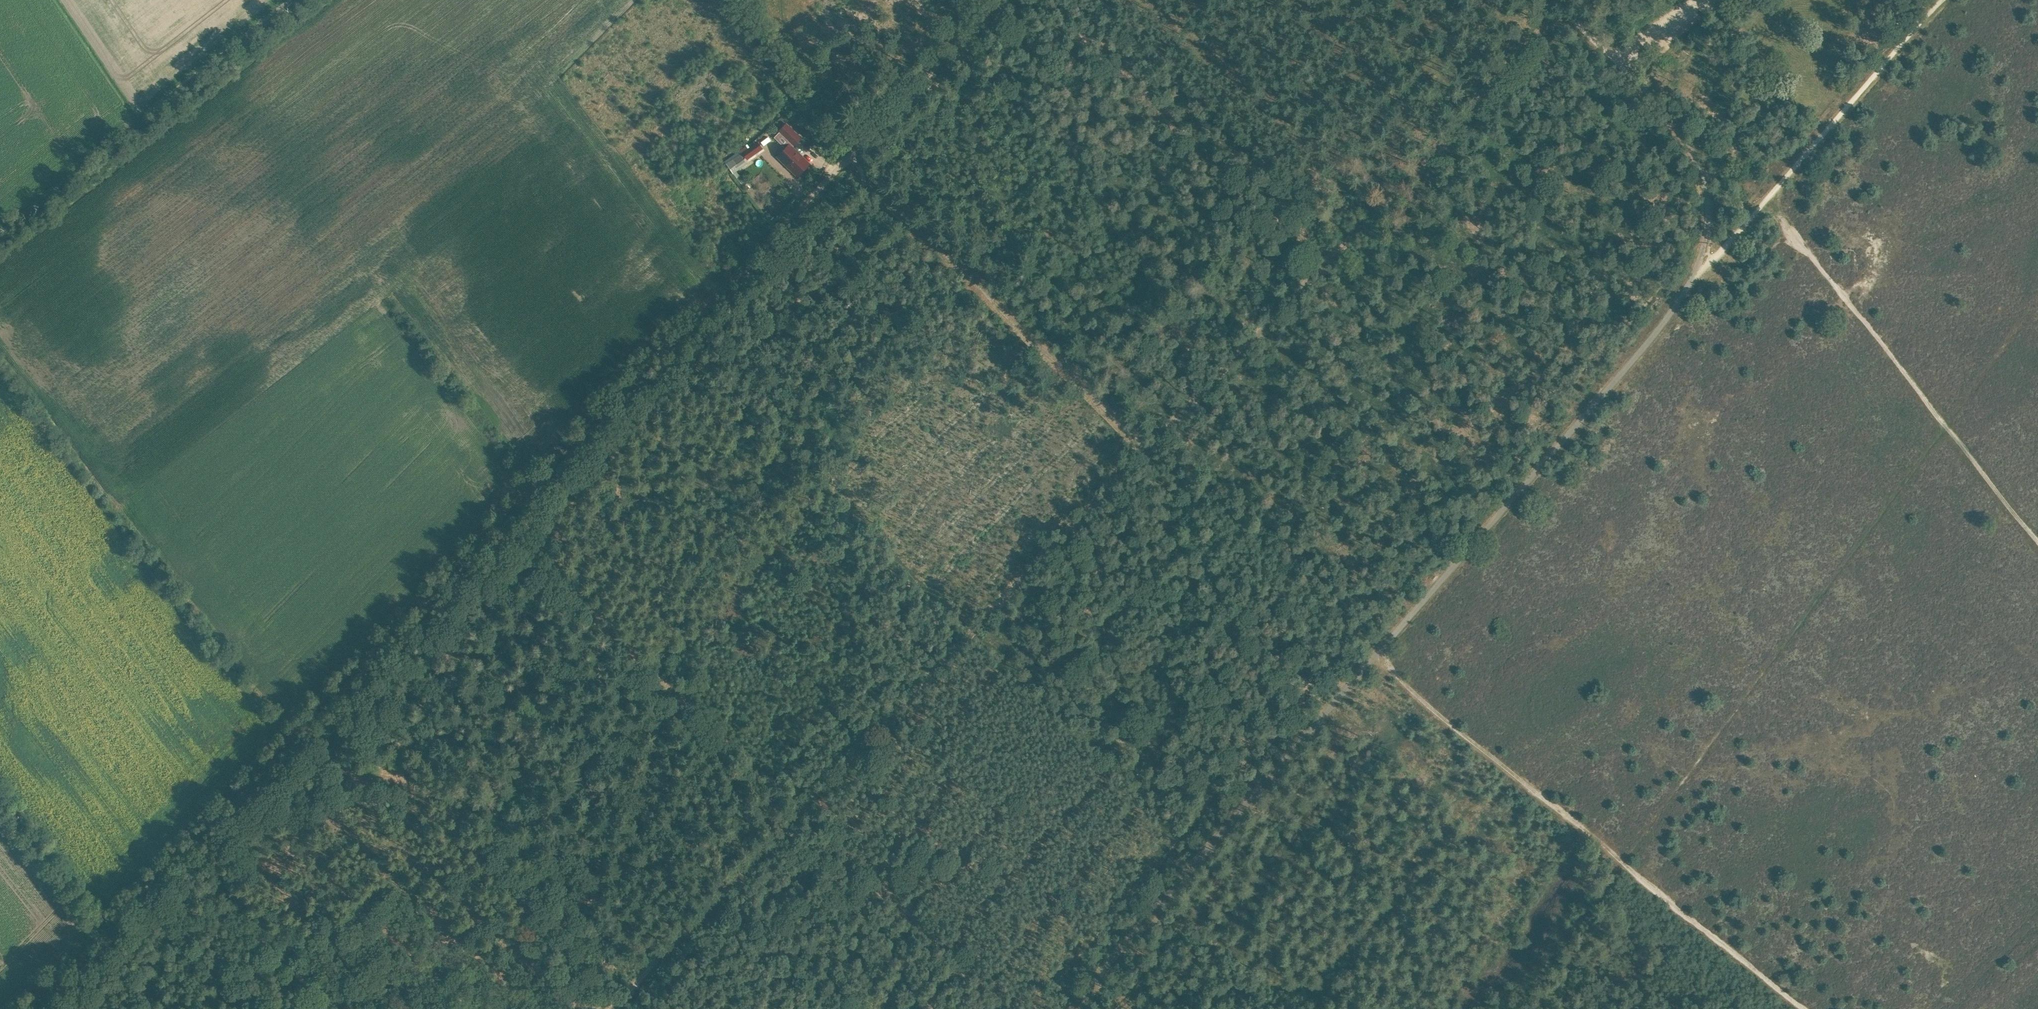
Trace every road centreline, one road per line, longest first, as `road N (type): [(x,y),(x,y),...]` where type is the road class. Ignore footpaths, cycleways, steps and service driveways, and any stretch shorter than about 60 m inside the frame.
road 1 (track): [(1567,13),(608,1008)]
road 2 (track): [(851,158),(31,1008)]
road 3 (track): [(500,519),(1017,1008)]
road 4 (track): [(1384,647),(1795,1008)]
road 5 (track): [(1769,201),(2037,539)]
road 6 (track): [(851,158),(1146,446)]
road 7 (unclassified): [(1704,242),(1707,197),(1686,144),(1642,86),(1553,0)]
road 8 (track): [(1944,0),(1769,201)]
road 9 (track): [(851,158),(829,154),(715,0)]
road 10 (track): [(995,0),(851,158)]

